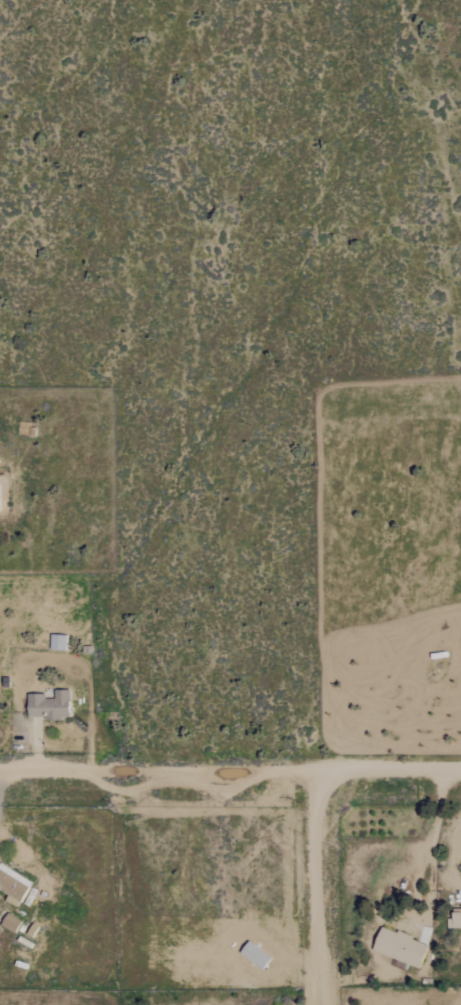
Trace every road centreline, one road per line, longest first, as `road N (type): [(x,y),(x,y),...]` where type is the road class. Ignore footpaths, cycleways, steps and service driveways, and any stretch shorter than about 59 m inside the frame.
road 1 (residential): [(0,769),(460,771)]
road 2 (track): [(322,1004),(316,771)]
road 3 (track): [(443,770),(426,917)]

